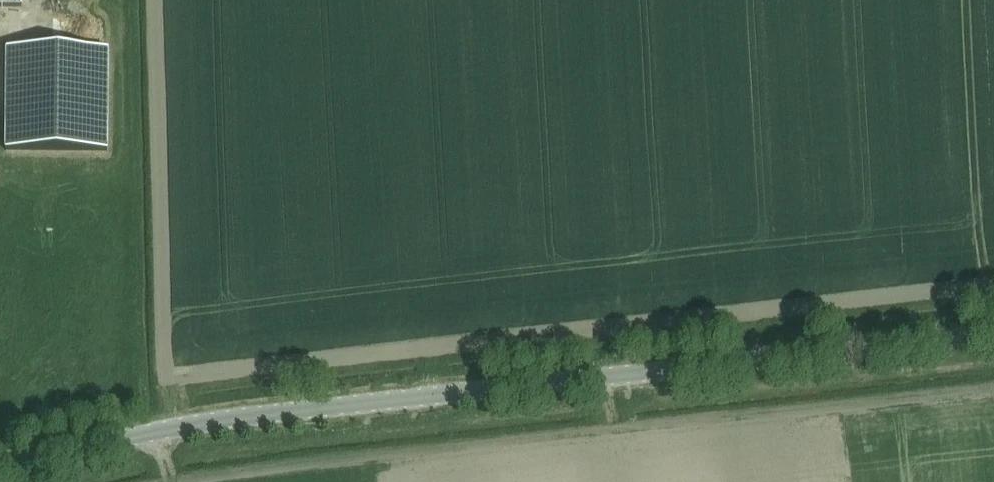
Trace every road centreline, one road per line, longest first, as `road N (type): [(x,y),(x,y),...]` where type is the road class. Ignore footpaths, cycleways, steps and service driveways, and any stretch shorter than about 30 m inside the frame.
road 1 (tertiary): [(0,470),(277,415),(993,336)]

